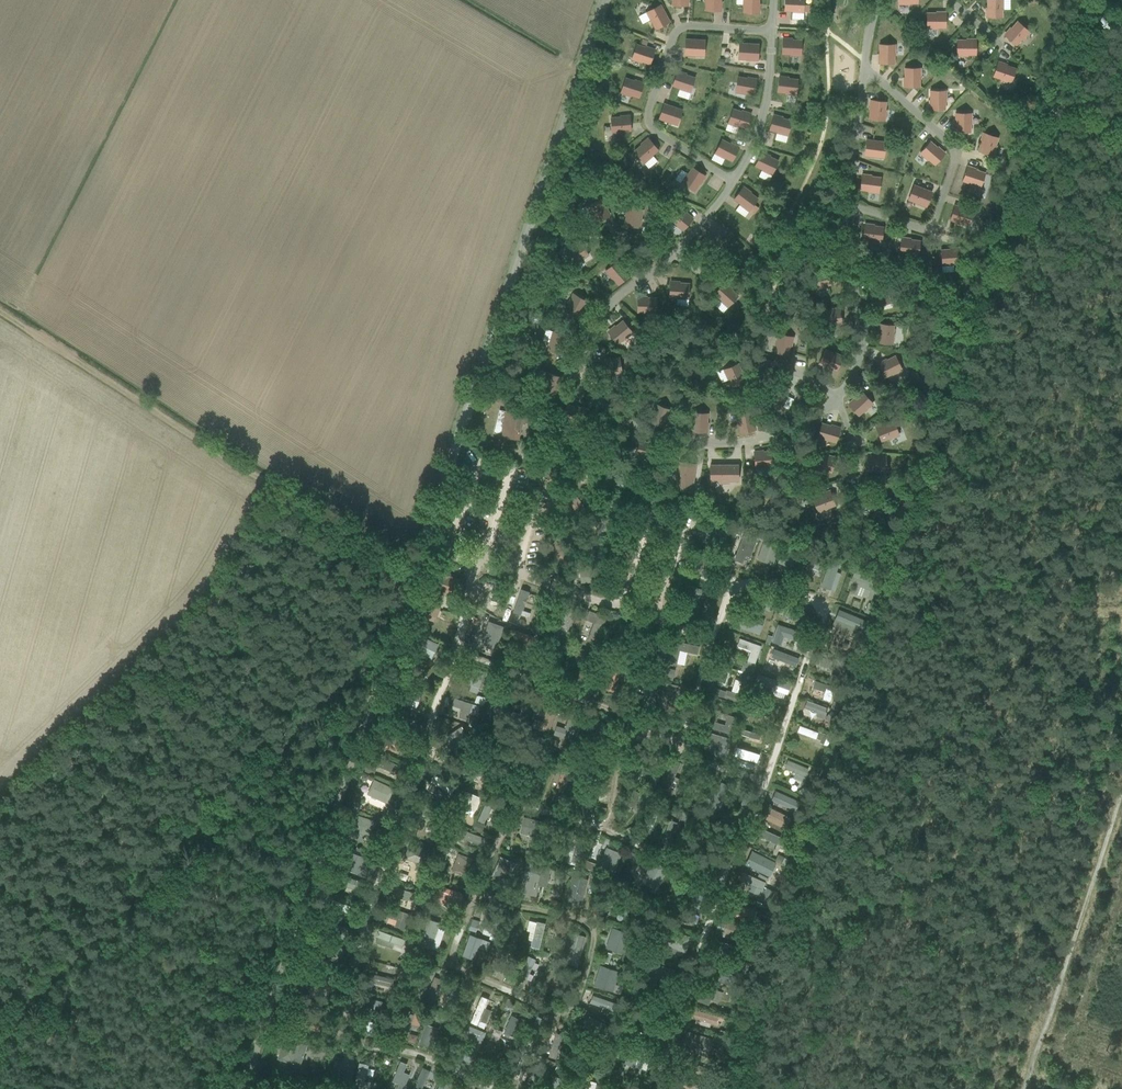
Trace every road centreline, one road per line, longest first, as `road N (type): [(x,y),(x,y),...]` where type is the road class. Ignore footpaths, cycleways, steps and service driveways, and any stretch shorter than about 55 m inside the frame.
road 1 (unclassified): [(243,1088),(605,0)]
road 2 (track): [(0,301),(419,564)]
road 3 (track): [(1022,1088),(1121,794)]

